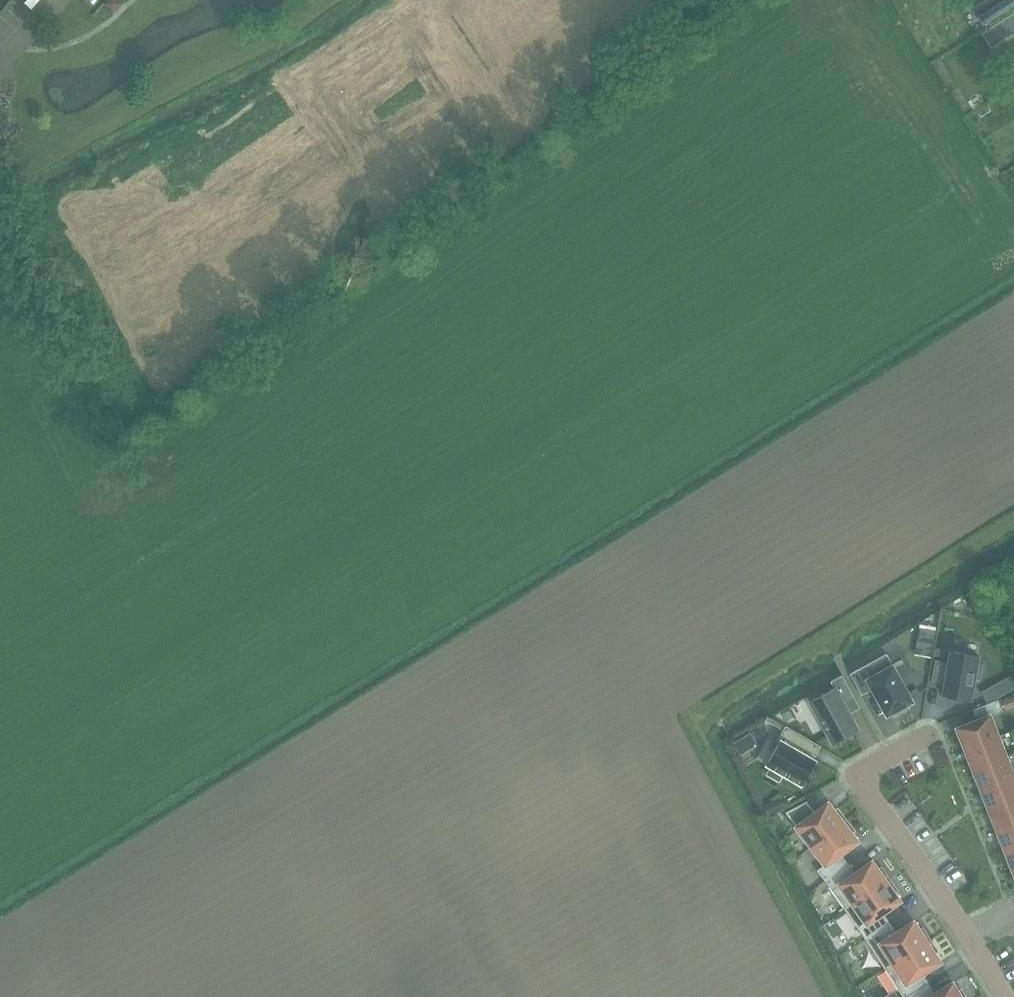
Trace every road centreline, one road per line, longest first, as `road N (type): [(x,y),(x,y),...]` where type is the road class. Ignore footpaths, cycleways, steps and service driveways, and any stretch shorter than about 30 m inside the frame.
road 1 (residential): [(1004,996),(864,784),(866,774),(930,737)]

